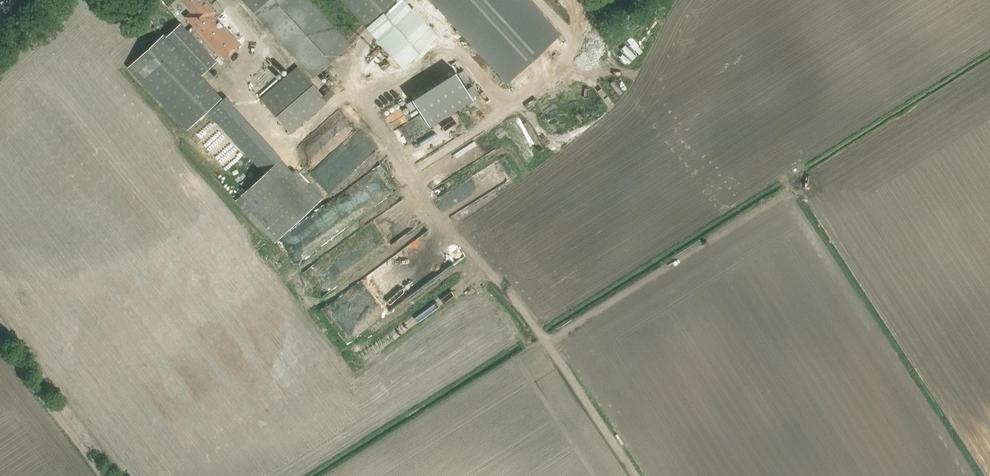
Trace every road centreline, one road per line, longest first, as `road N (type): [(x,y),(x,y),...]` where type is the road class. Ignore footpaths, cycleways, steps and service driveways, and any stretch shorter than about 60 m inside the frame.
road 1 (track): [(635,475),(537,330),(350,96)]
road 2 (track): [(100,475),(0,345)]

